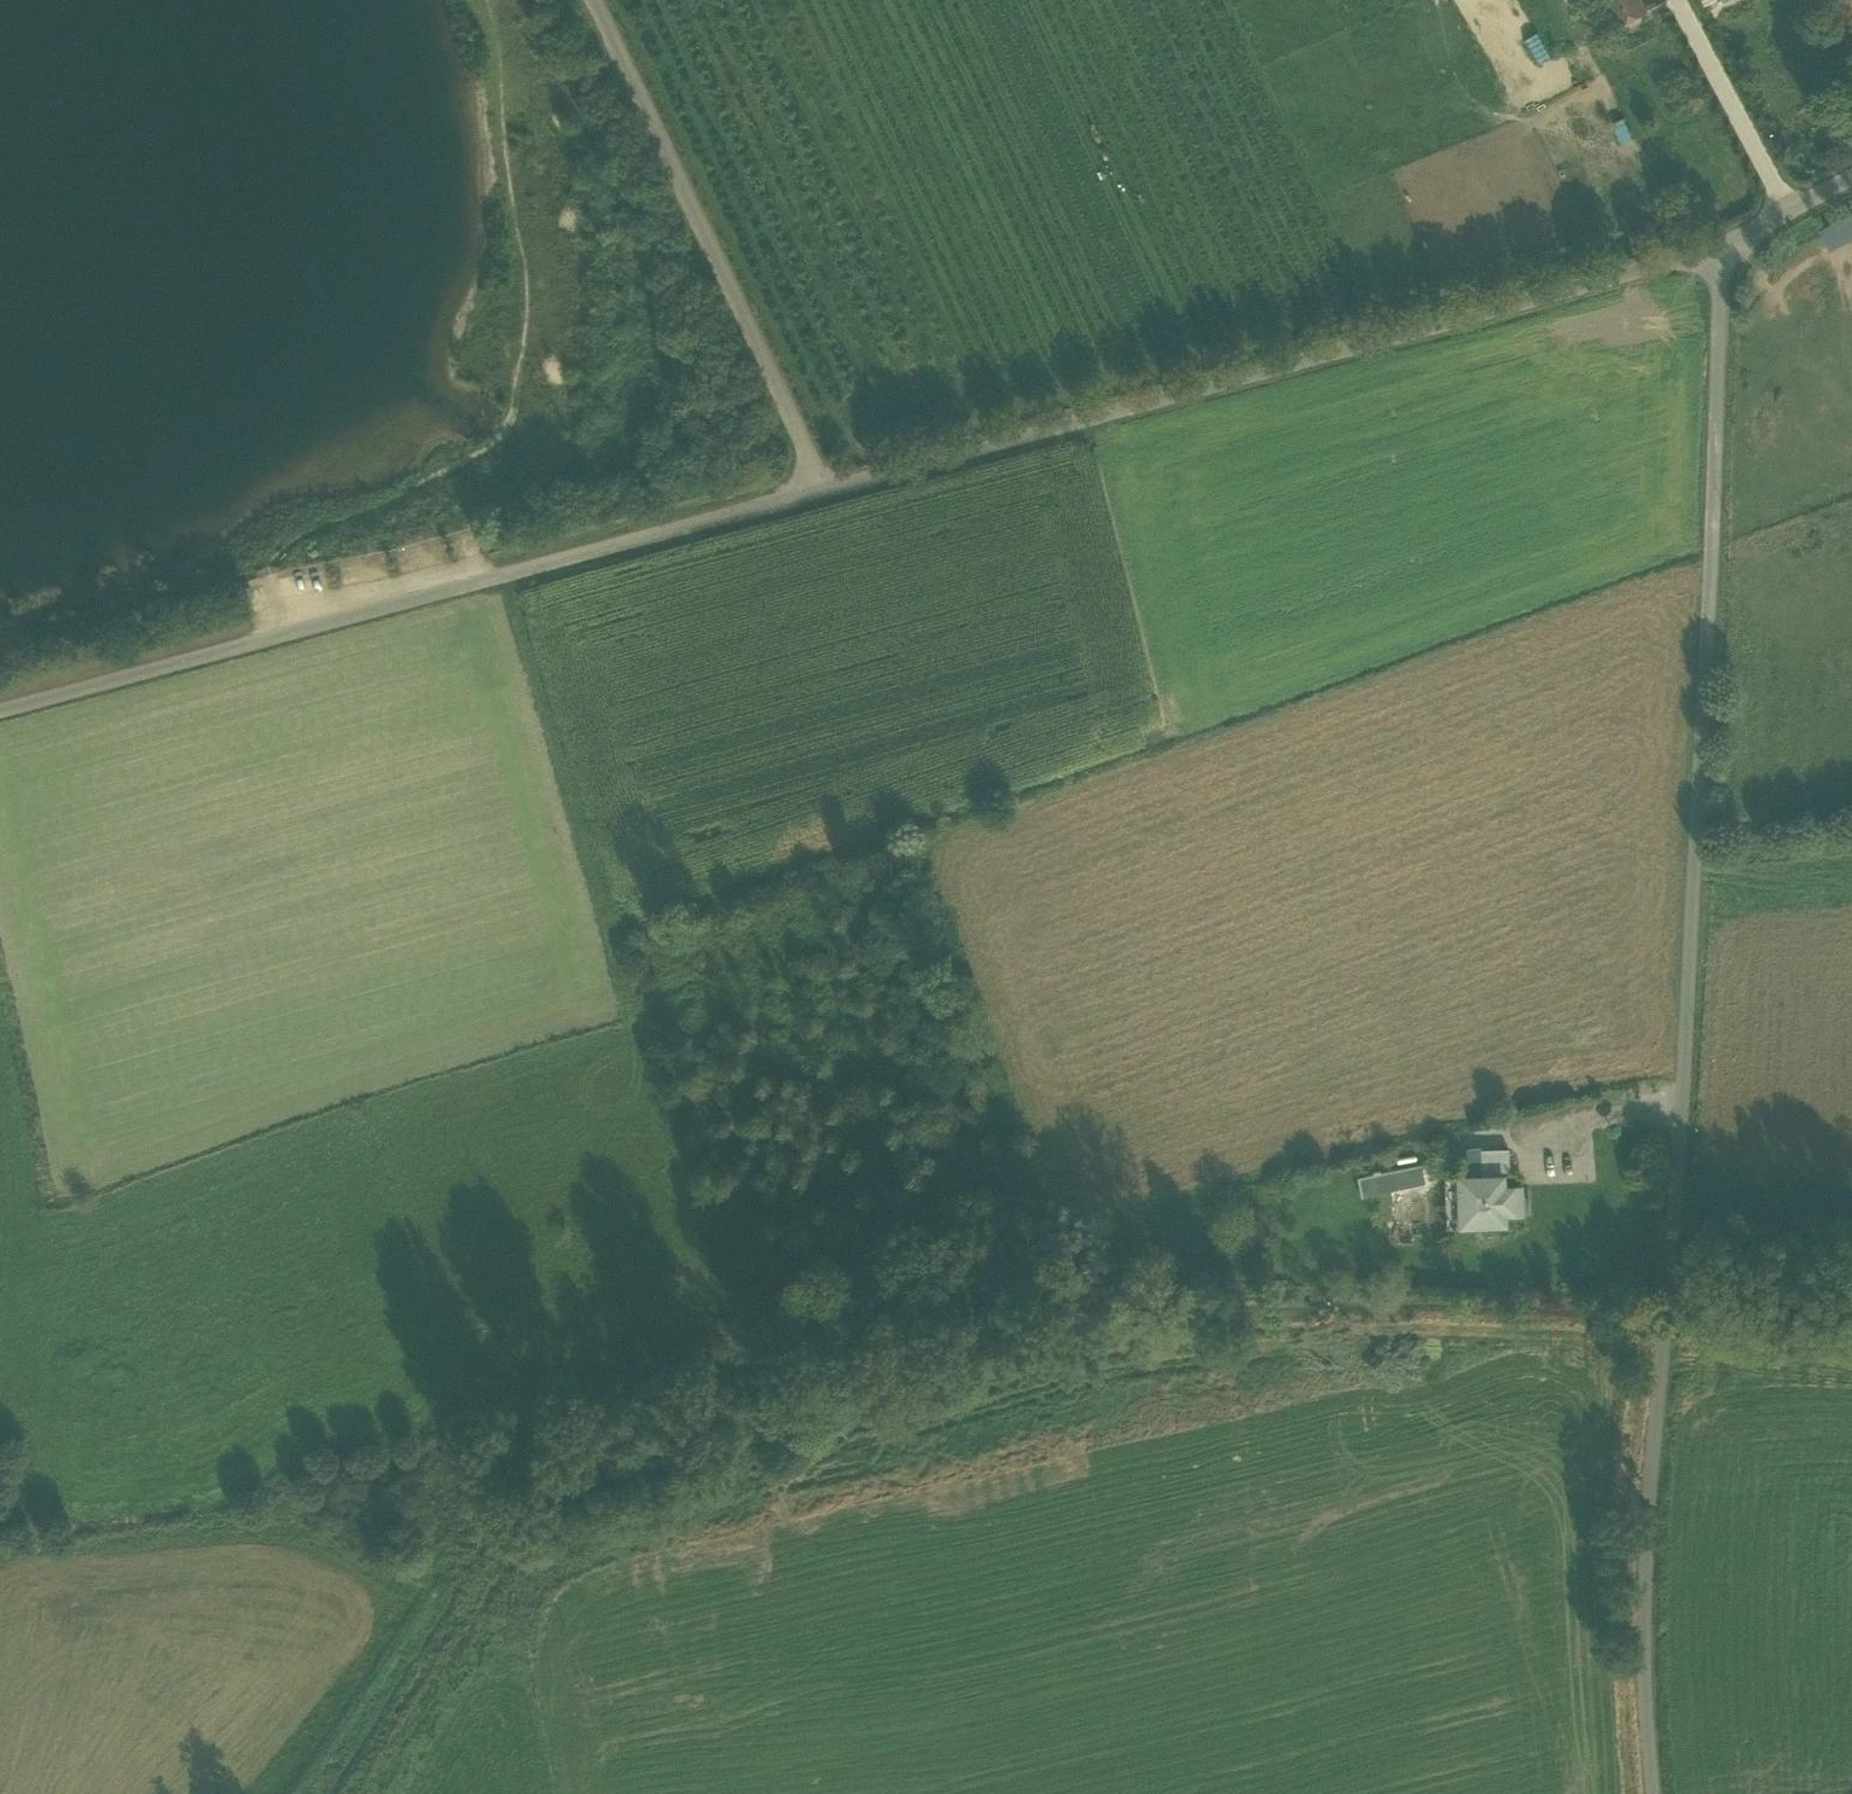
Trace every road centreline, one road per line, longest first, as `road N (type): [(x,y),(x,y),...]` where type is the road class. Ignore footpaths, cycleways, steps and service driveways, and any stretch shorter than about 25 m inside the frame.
road 1 (unclassified): [(1744,231),(0,710)]
road 2 (unclassified): [(1660,1793),(1650,1641),(1655,1534),(1744,231)]
road 3 (track): [(823,488),(593,0)]
road 4 (unclassified): [(1744,231),(1851,174)]

